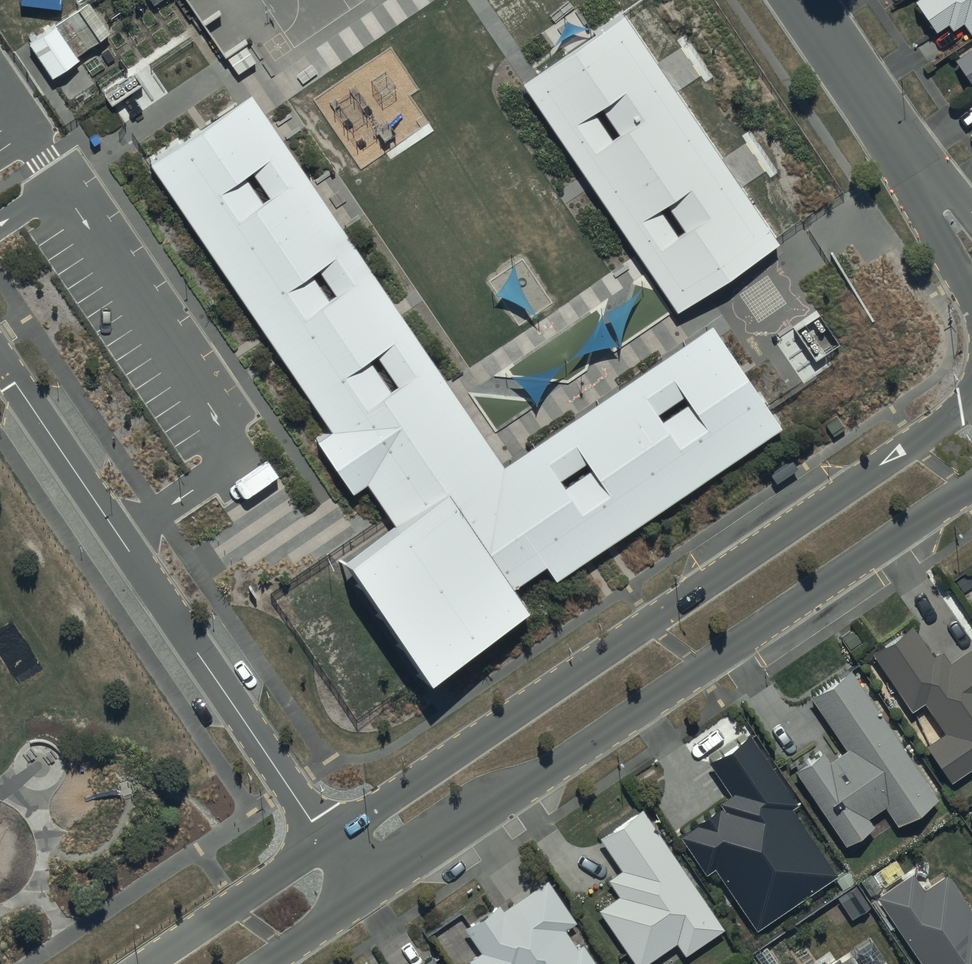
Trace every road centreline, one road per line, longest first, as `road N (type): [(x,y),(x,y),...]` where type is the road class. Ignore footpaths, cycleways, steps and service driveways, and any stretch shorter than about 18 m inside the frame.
road 1 (tertiary): [(325,842),(971,405)]
road 2 (tertiary): [(971,485),(362,897)]
road 3 (residential): [(325,842),(0,361)]
road 4 (tertiary): [(146,963),(325,842)]
road 5 (residential): [(920,175),(802,0)]
road 6 (residential): [(971,291),(928,217),(920,175)]

